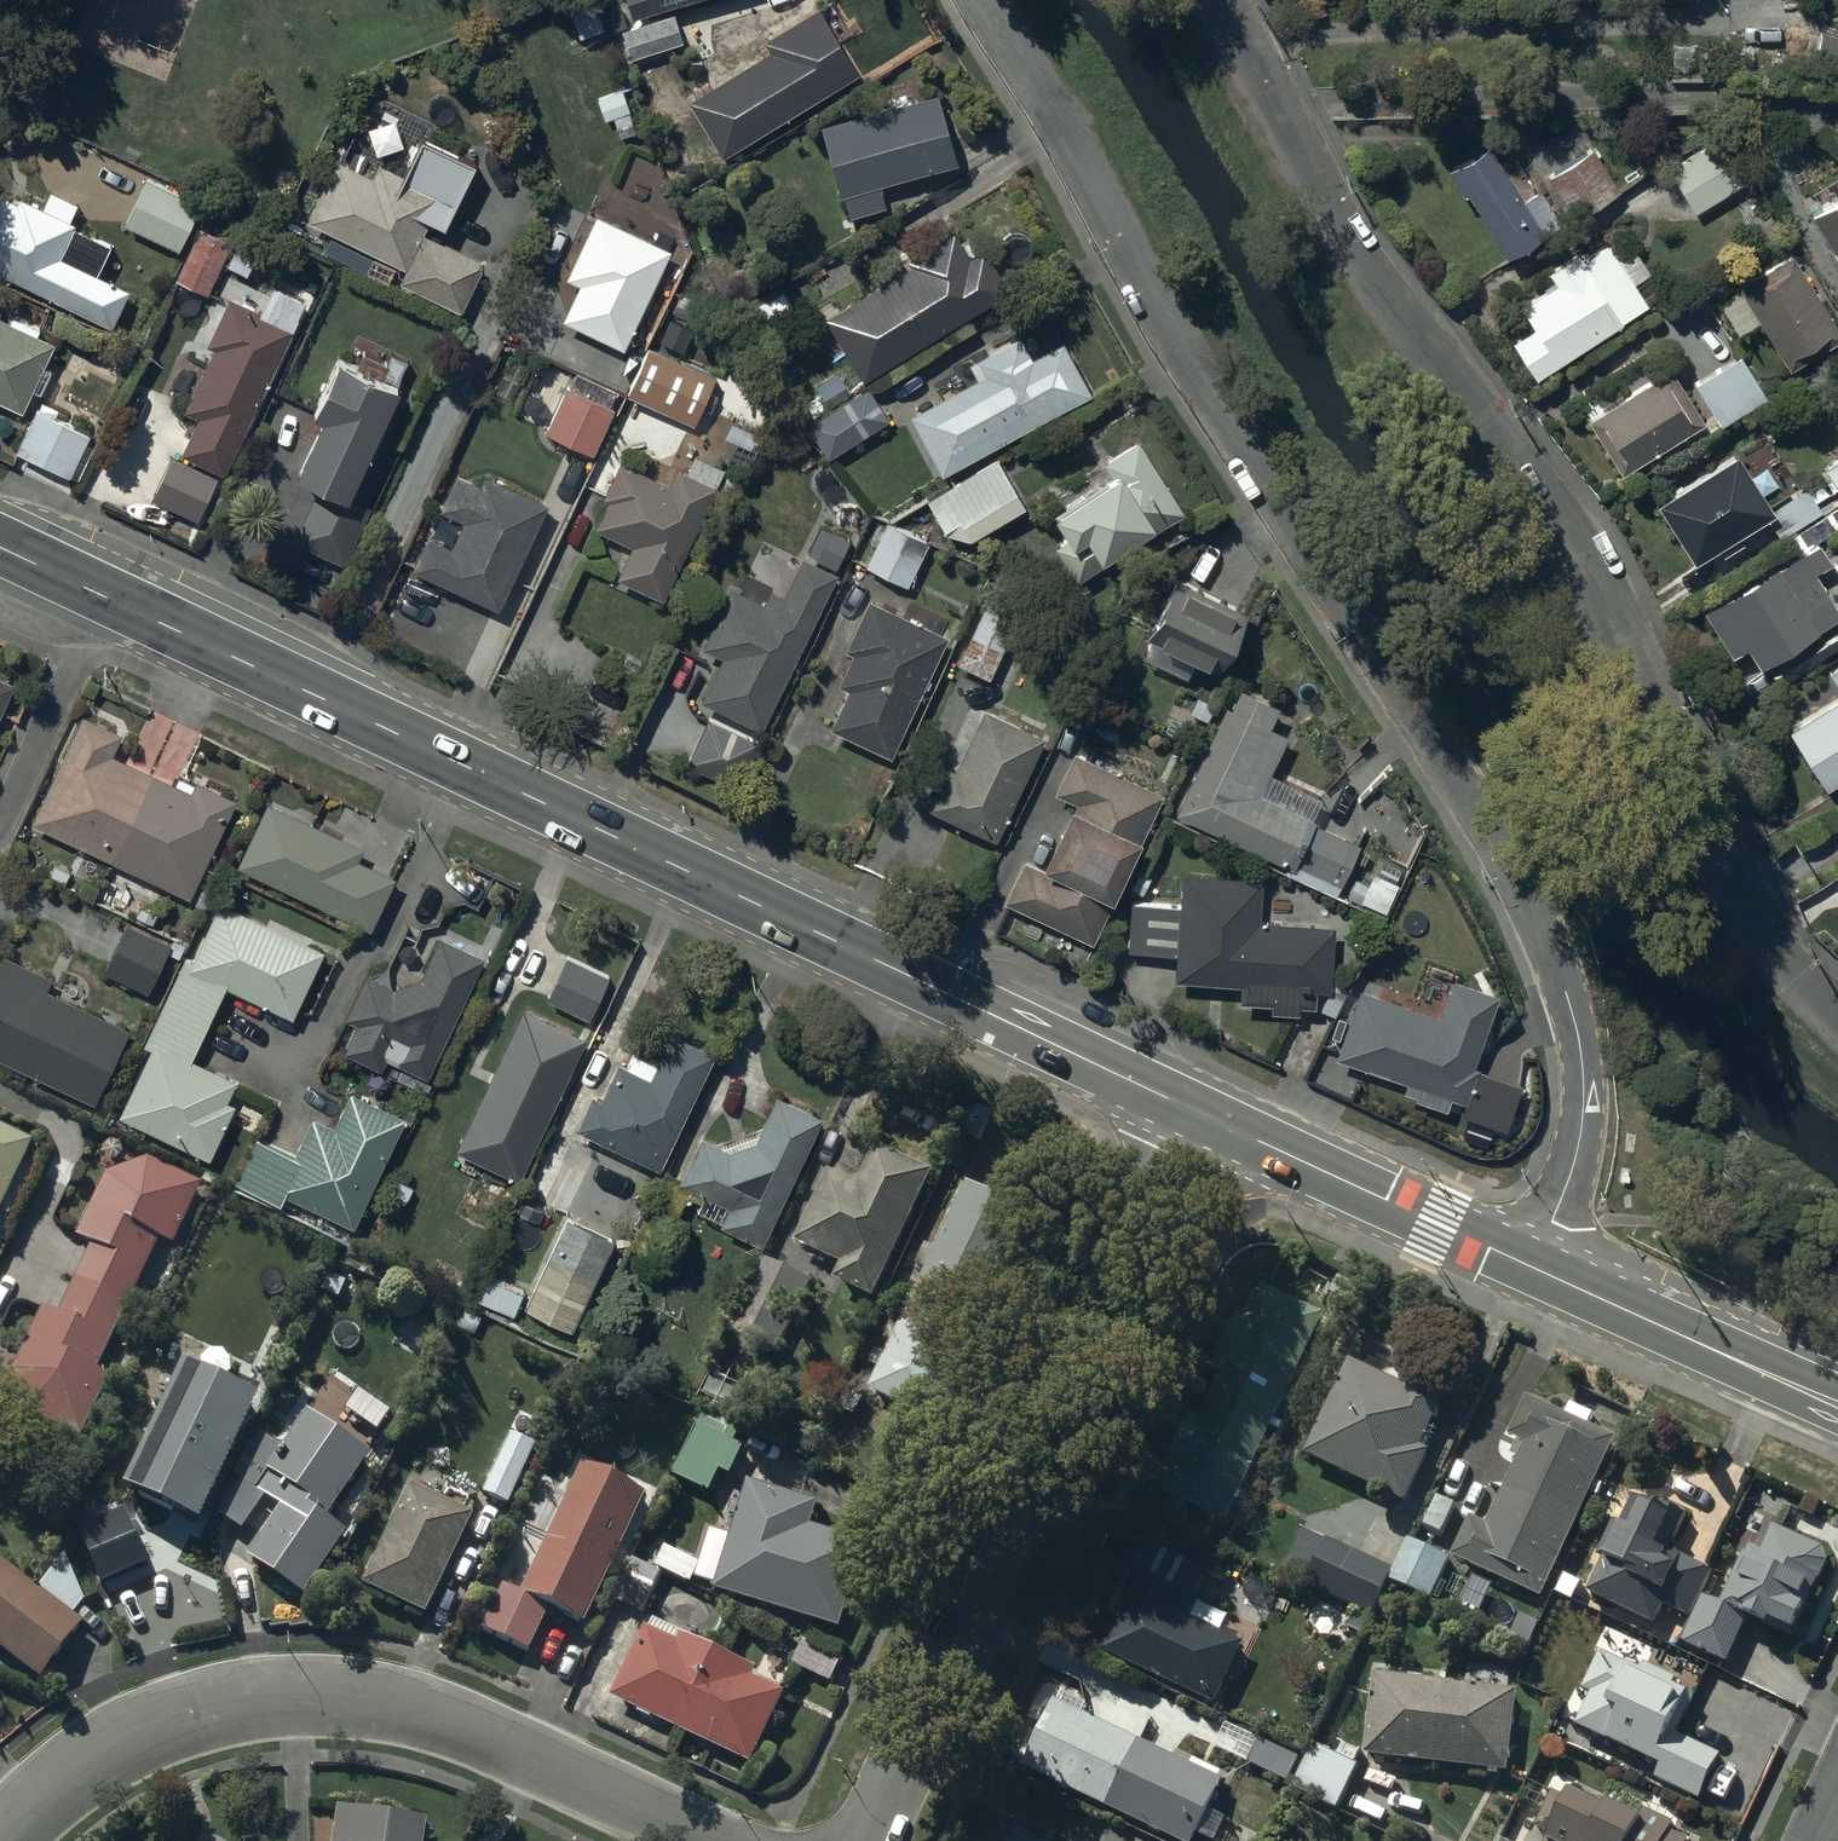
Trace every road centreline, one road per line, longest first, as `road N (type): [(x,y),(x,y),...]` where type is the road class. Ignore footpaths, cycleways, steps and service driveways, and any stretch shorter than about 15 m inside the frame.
road 1 (residential): [(1533,1267),(1573,1170),(1584,1111),(1578,1038),(1554,962),(1532,913),(1267,476),(999,0)]
road 2 (secondary): [(1207,1117),(106,596)]
road 3 (residential): [(1221,0),(1337,221),(1511,453),(1597,591),(1764,929),(1837,1014)]
road 4 (residential): [(1207,1117),(863,1840)]
road 5 (residential): [(711,1840),(463,1727),(375,1703),(300,1697),(218,1703),(89,1766),(3,1840)]
road 6 (secondary): [(1533,1267),(1207,1117)]
road 7 (secondary): [(1837,1404),(1533,1267)]
road 8 (residential): [(106,596),(0,824)]

